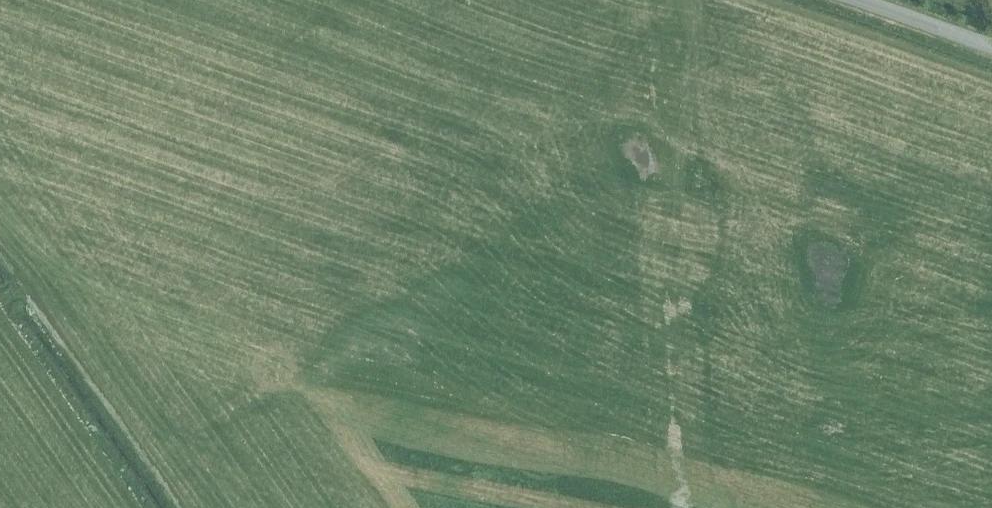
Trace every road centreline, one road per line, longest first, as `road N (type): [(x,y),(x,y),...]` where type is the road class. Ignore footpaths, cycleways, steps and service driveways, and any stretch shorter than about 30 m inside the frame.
road 1 (tertiary): [(855,0),(991,48)]

